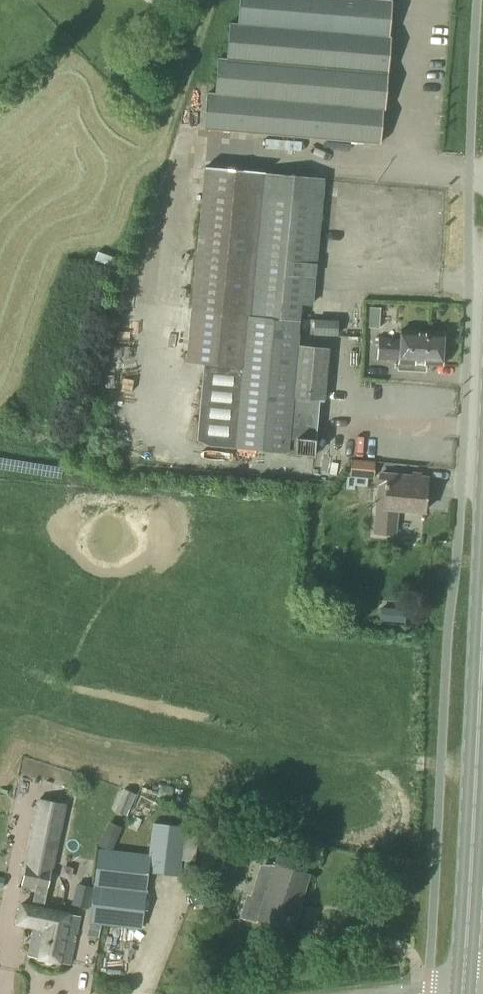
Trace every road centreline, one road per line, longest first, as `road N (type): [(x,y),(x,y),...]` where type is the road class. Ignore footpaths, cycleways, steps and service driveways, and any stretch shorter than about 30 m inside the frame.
road 1 (primary): [(466,987),(482,619)]

